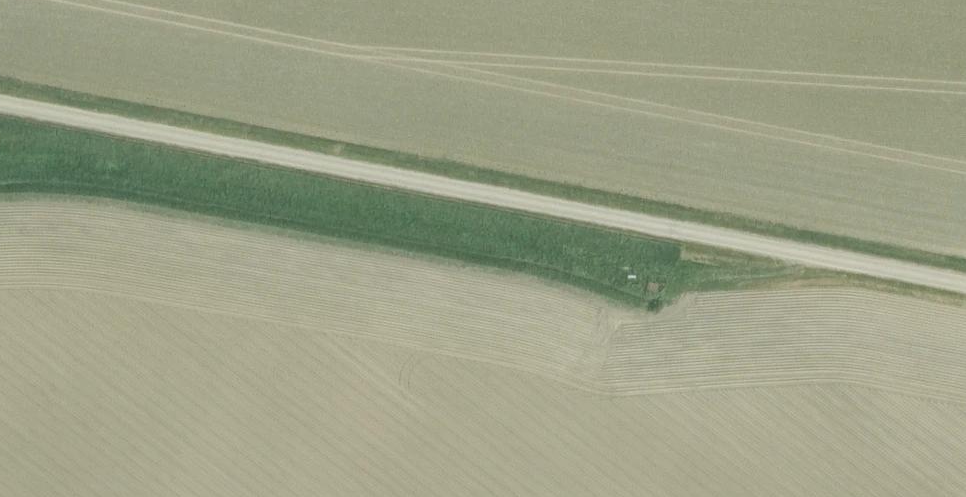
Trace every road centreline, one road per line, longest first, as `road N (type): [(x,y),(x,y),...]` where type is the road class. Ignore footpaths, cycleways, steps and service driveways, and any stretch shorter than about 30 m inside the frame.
road 1 (unclassified): [(965,283),(0,108)]

